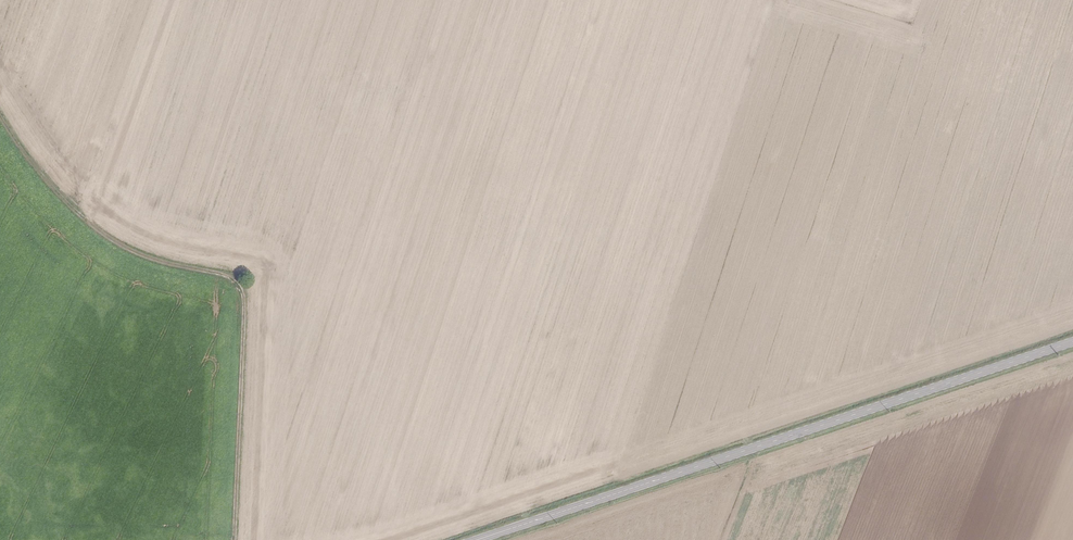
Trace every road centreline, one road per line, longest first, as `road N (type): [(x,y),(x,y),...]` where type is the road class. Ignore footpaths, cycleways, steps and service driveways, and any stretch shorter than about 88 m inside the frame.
road 1 (secondary): [(1072,341),(474,539)]

